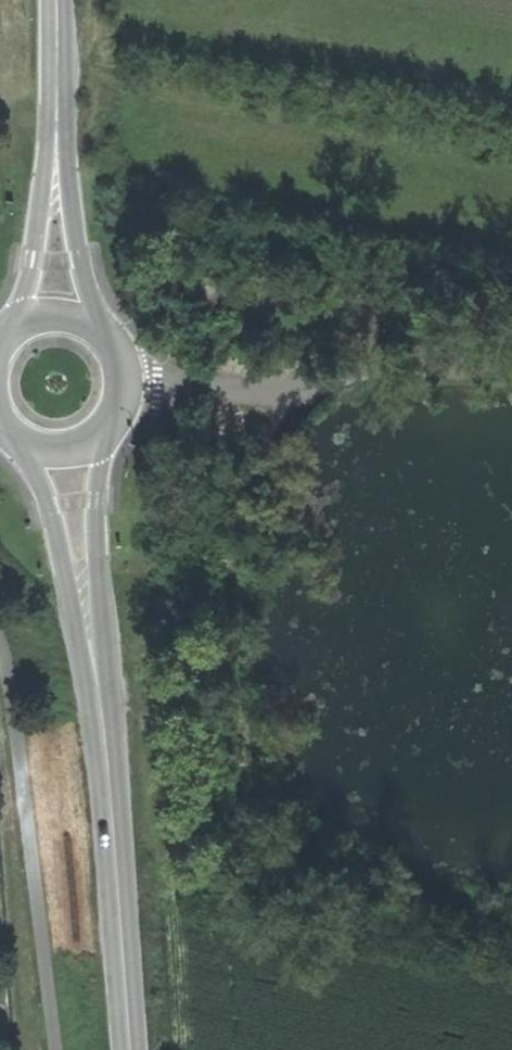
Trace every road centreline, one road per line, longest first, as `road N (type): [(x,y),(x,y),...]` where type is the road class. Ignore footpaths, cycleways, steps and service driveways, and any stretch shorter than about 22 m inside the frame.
road 1 (secondary): [(130,1049),(103,725)]
road 2 (secondary): [(103,725),(94,501),(102,437)]
road 3 (secondary): [(27,448),(103,725)]
road 4 (secondary): [(96,324),(79,259),(58,52)]
road 5 (secondary): [(58,52),(25,317)]
road 6 (secondary): [(102,437),(124,401),(127,379),(123,358),(96,324)]

